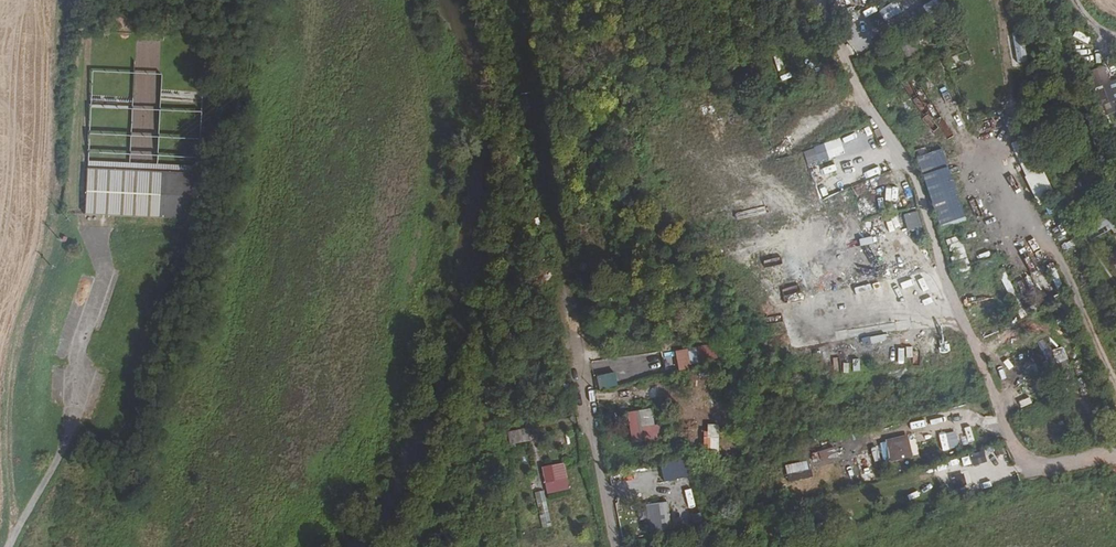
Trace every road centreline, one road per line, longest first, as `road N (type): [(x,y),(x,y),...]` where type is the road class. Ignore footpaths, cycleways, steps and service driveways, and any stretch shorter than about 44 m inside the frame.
road 1 (track): [(515,0),(564,247)]

